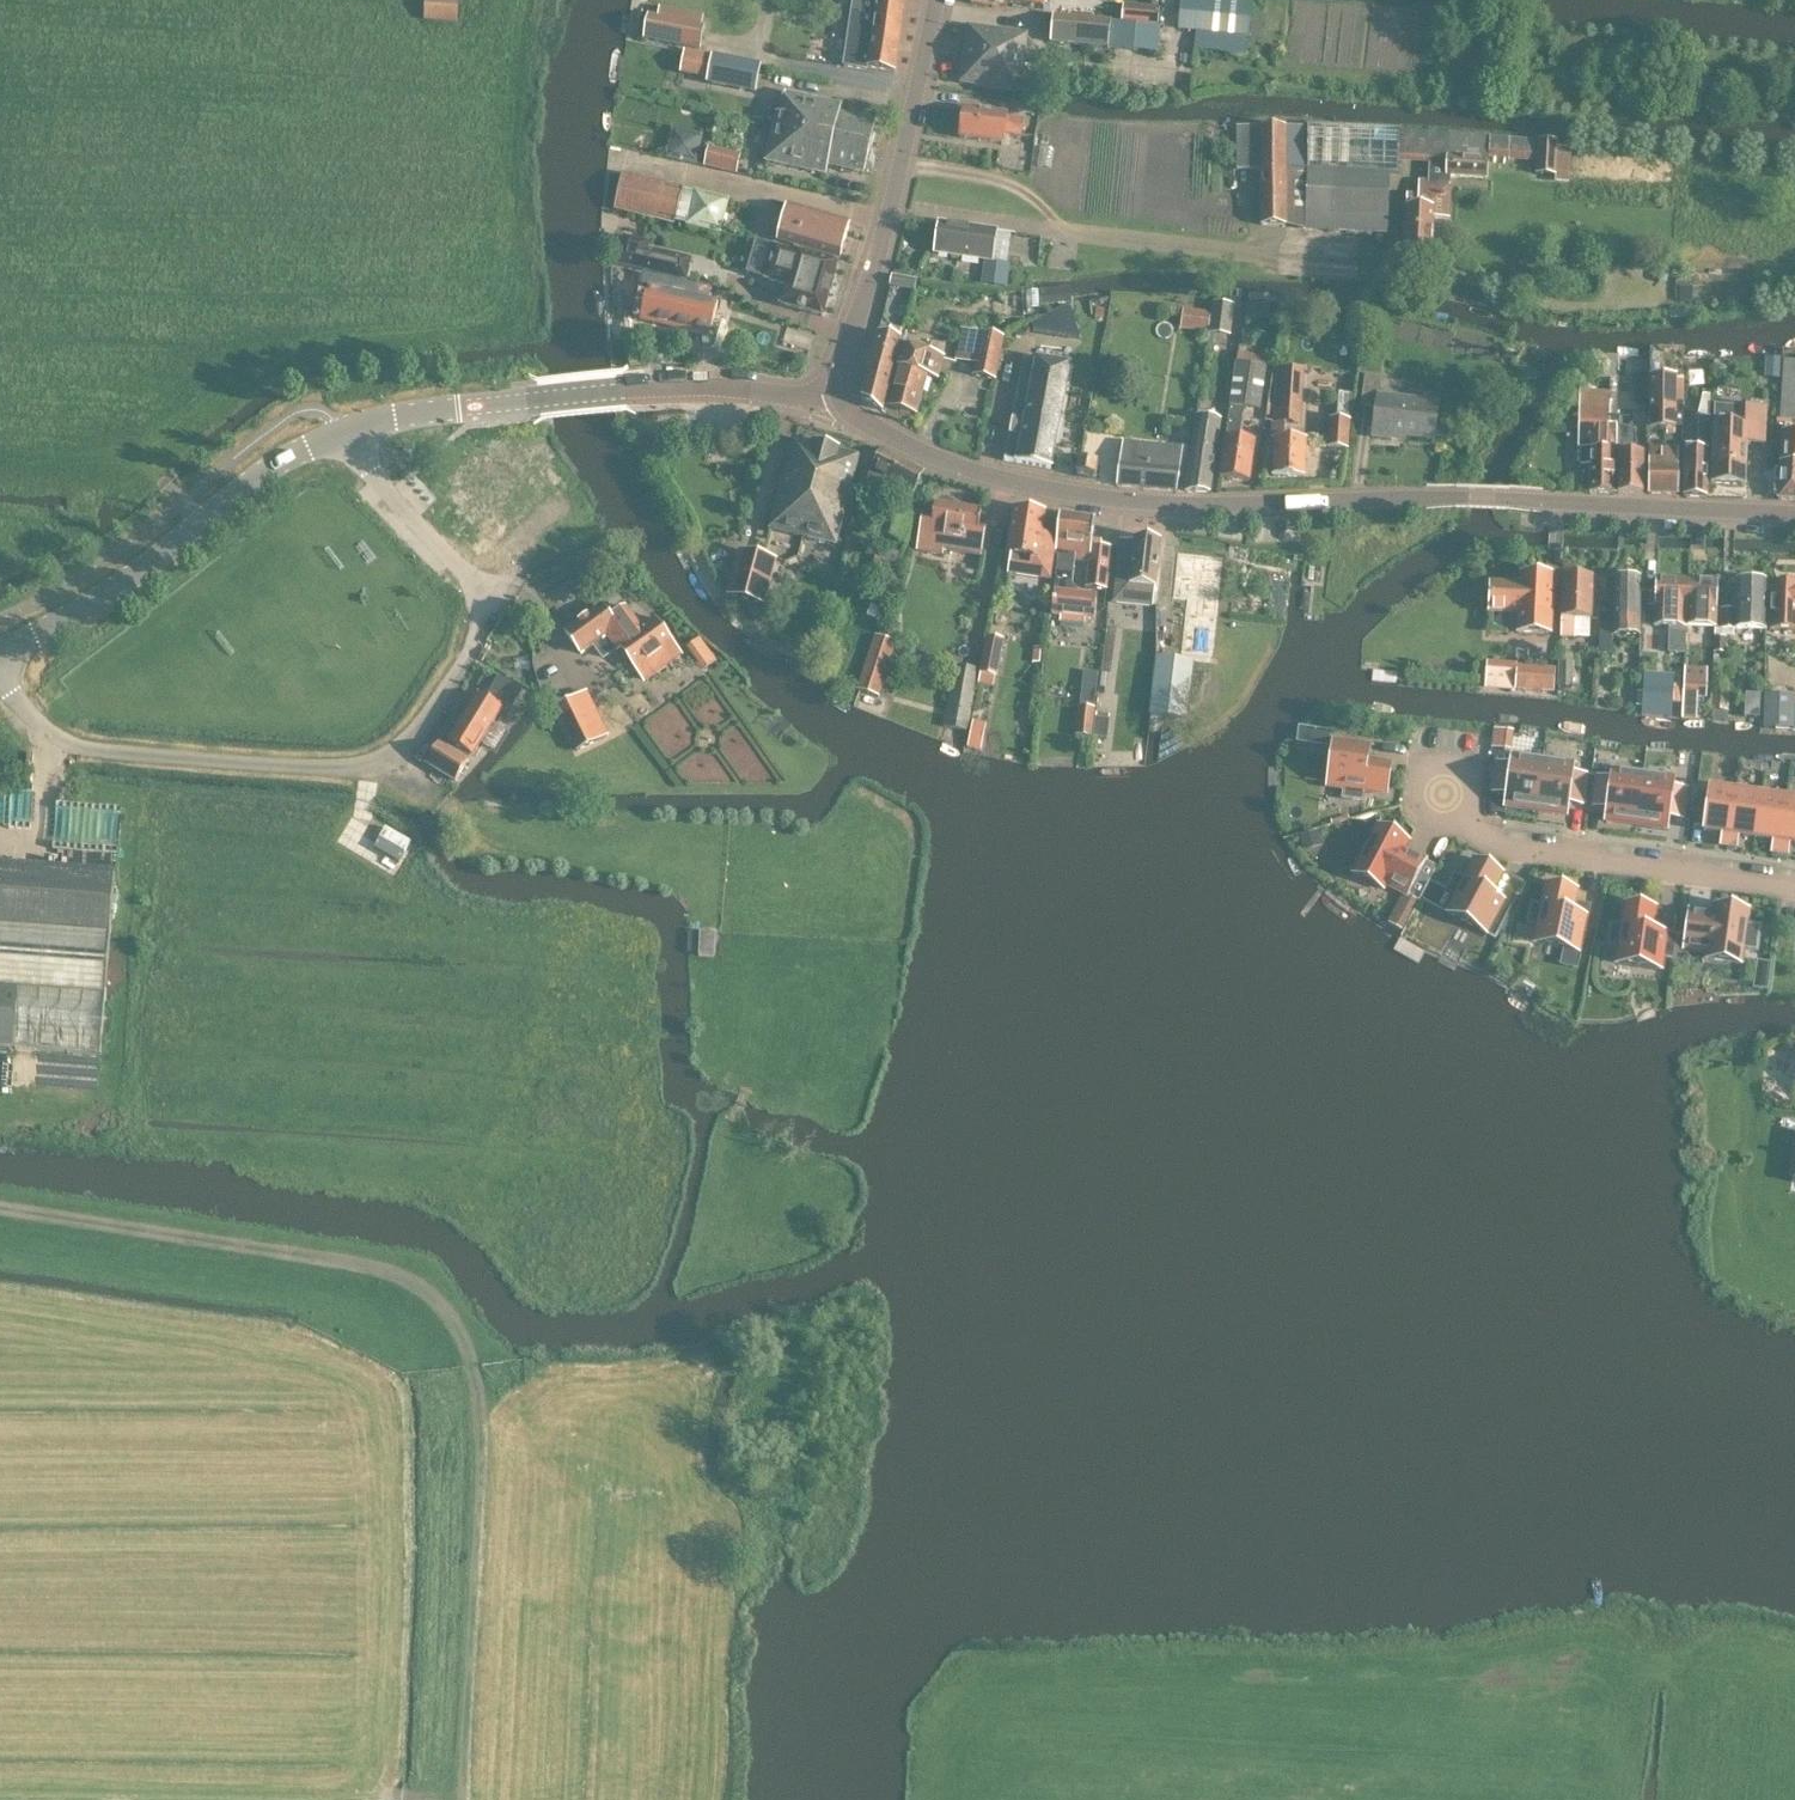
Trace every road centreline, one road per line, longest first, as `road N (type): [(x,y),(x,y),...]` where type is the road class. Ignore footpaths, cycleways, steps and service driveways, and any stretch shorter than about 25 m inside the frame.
road 1 (tertiary): [(1794,510),(1426,494),(1206,502),(1086,492),(937,456),(860,418),(837,392)]
road 2 (track): [(0,1215),(348,1259),(401,1275),(437,1299),(474,1367),(482,1452),(462,1799)]
road 3 (unclassified): [(0,677),(34,726),(72,748),(339,769),(380,764),(403,749),(465,662),(480,609),(468,579),(339,434)]
road 4 (tertiary): [(339,434),(415,411),(622,389),(837,392)]
road 5 (track): [(412,1799),(0,1792)]
road 6 (tertiary): [(837,392),(835,370),(892,202),(936,0)]
road 7 (tertiary): [(0,649),(116,588),(272,467),(339,434)]
road 8 (unclassified): [(1794,885),(1493,836),(1444,793)]
road 9 (track): [(901,161),(1007,183),(1038,199),(1060,225)]

